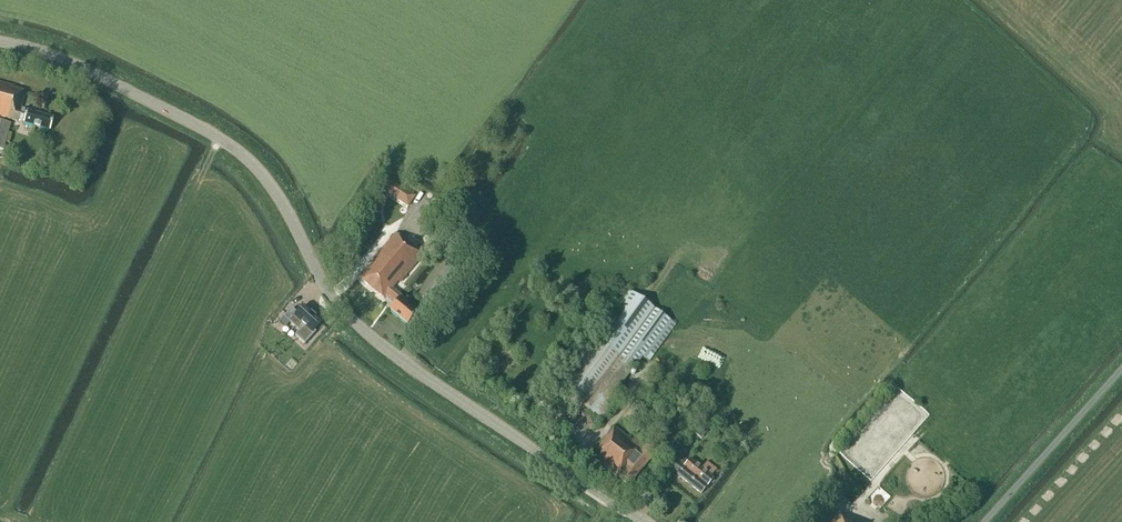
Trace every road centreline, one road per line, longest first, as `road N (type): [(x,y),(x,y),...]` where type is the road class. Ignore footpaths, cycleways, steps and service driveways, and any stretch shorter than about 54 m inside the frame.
road 1 (tertiary): [(645,521),(353,322),(331,295),(274,185),(238,147),(74,63),(0,44)]
road 2 (unclassified): [(985,521),(1121,372)]

